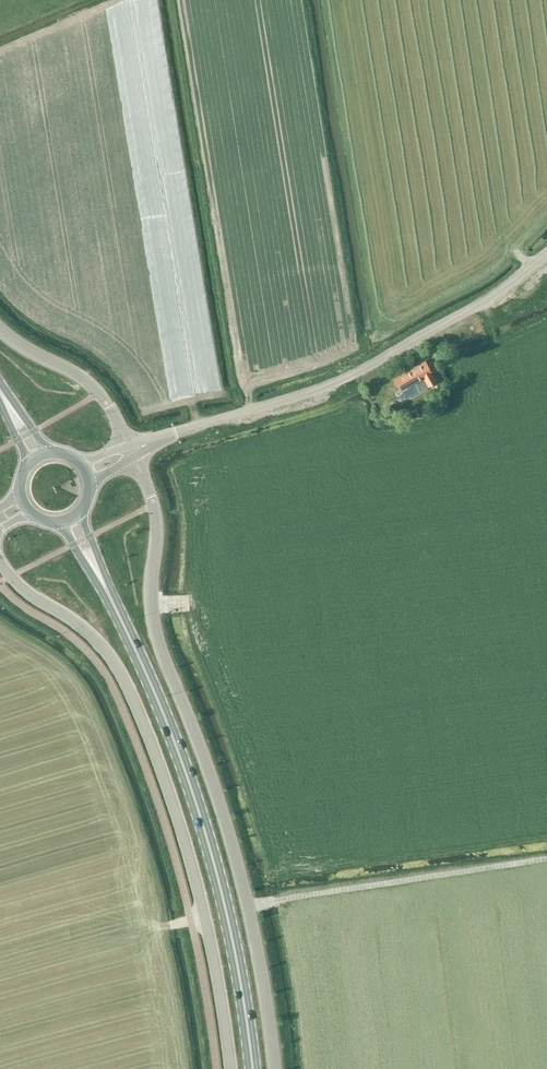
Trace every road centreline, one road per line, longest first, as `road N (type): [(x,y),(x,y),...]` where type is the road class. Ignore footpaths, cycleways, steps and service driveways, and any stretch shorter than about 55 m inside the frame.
road 1 (unclassified): [(276,1068),(232,838),(155,630),(155,505),(131,451)]
road 2 (tertiary): [(0,561),(29,594),(80,625),(122,675),(199,893),(230,1068)]
road 3 (primary): [(253,1068),(204,825),(115,605)]
road 4 (unclassified): [(131,451),(360,373),(482,305),(546,255)]
road 5 (unclassified): [(0,330),(87,382),(131,451)]

